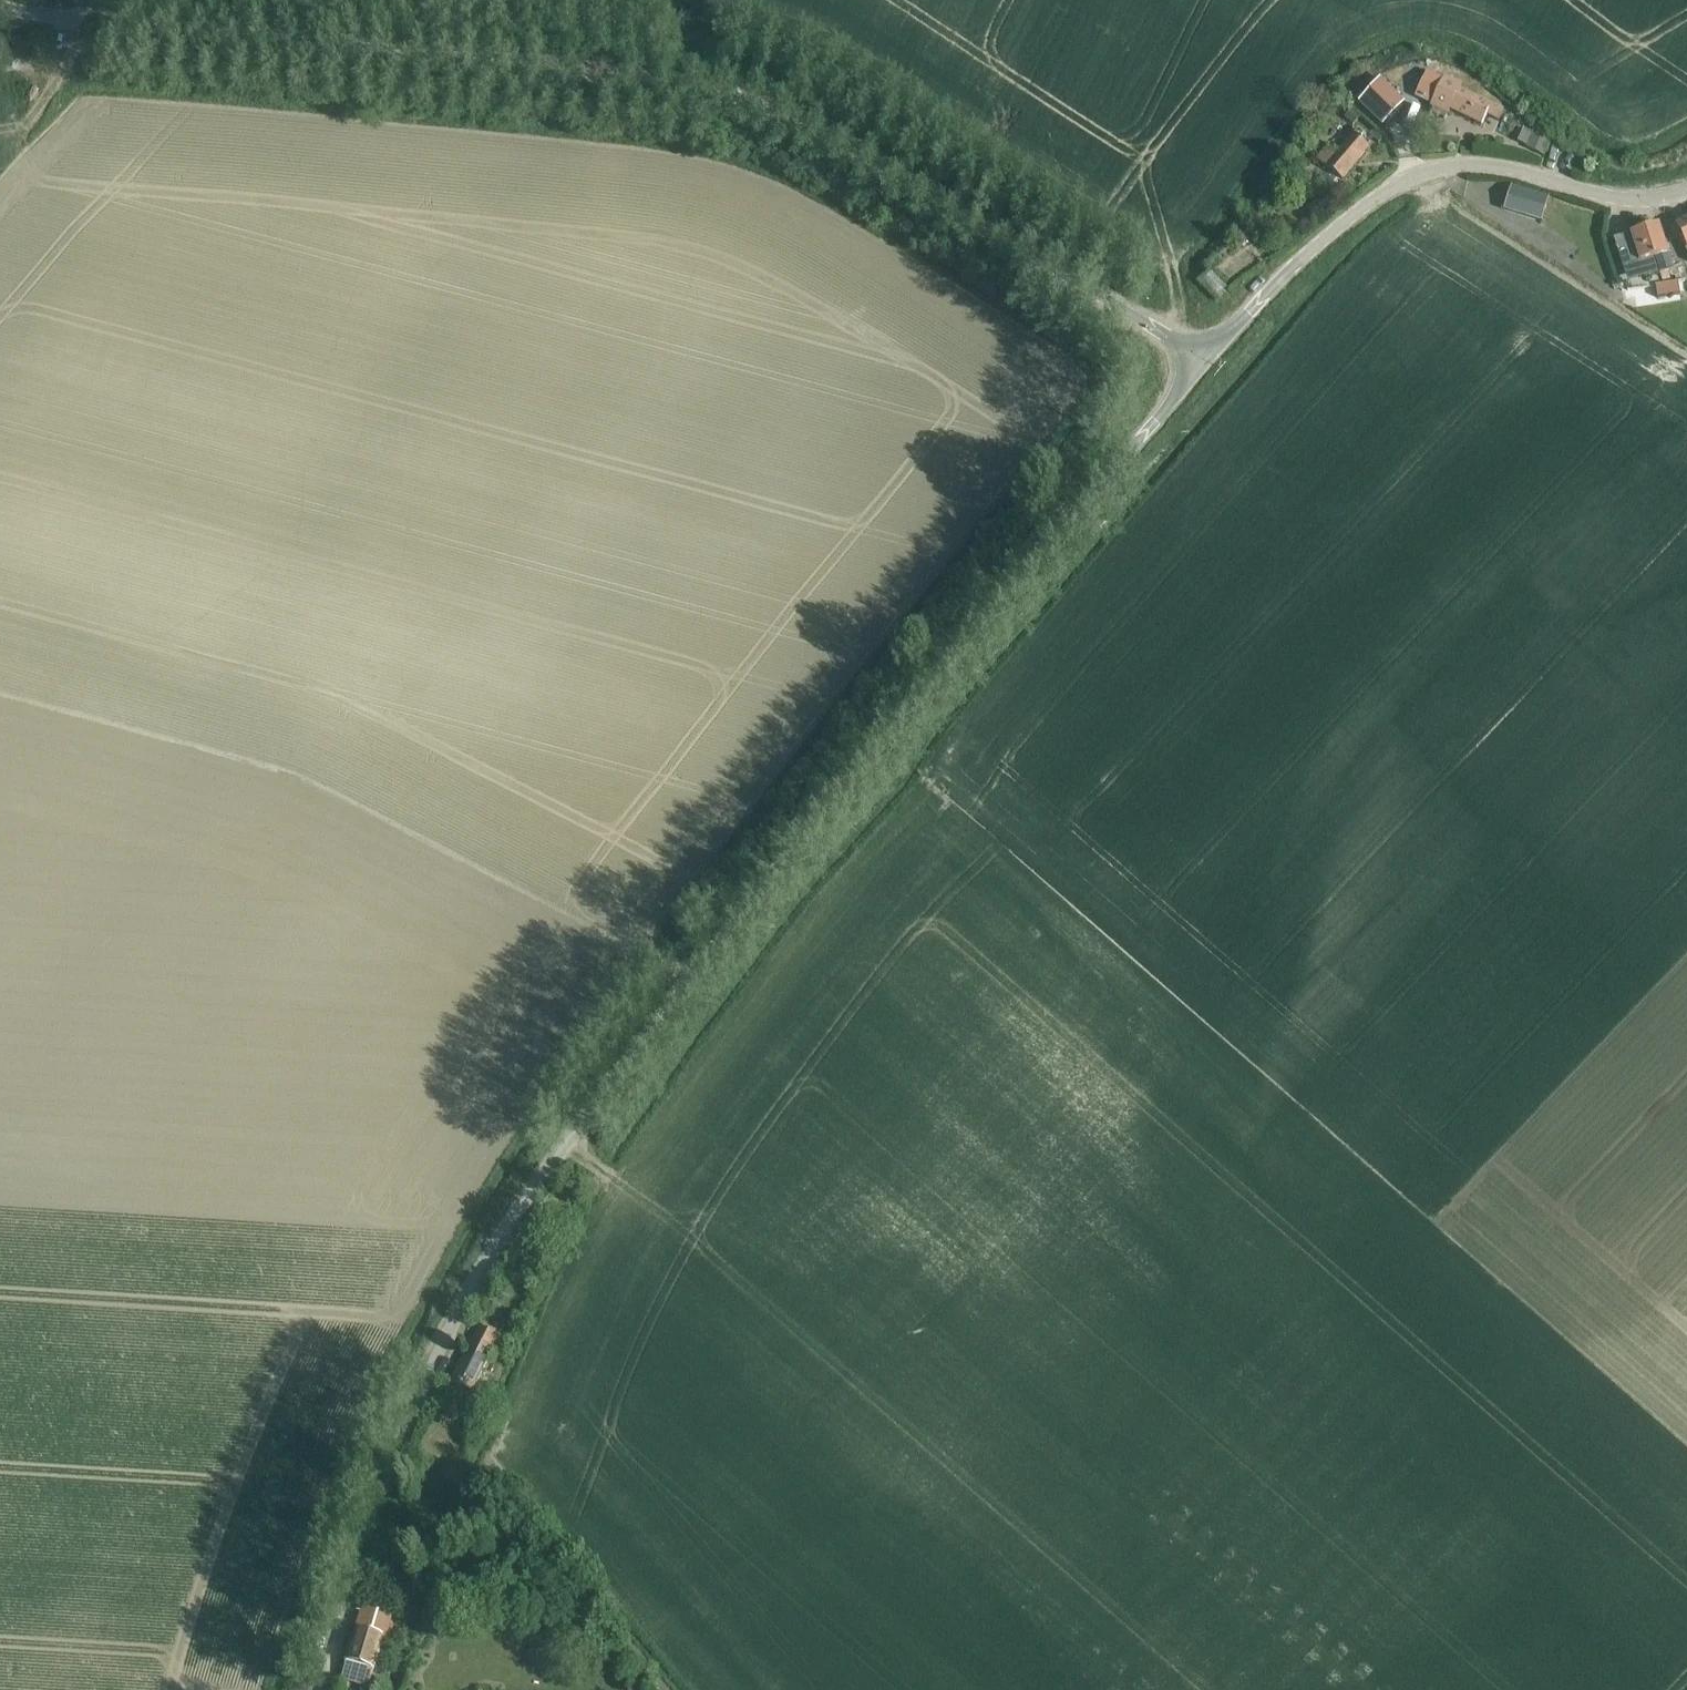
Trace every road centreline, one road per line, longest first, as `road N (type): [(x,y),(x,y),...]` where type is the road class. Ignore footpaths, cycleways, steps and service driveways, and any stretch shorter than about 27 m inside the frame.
road 1 (unclassified): [(321,1689),(406,1433),(481,1272),(575,1131),(698,970),(1200,360)]
road 2 (unclassified): [(1200,360),(785,114),(717,88),(0,9)]
road 3 (unclassified): [(1200,360),(1318,243),(1419,174),(1480,163),(1612,198),(1686,192)]

